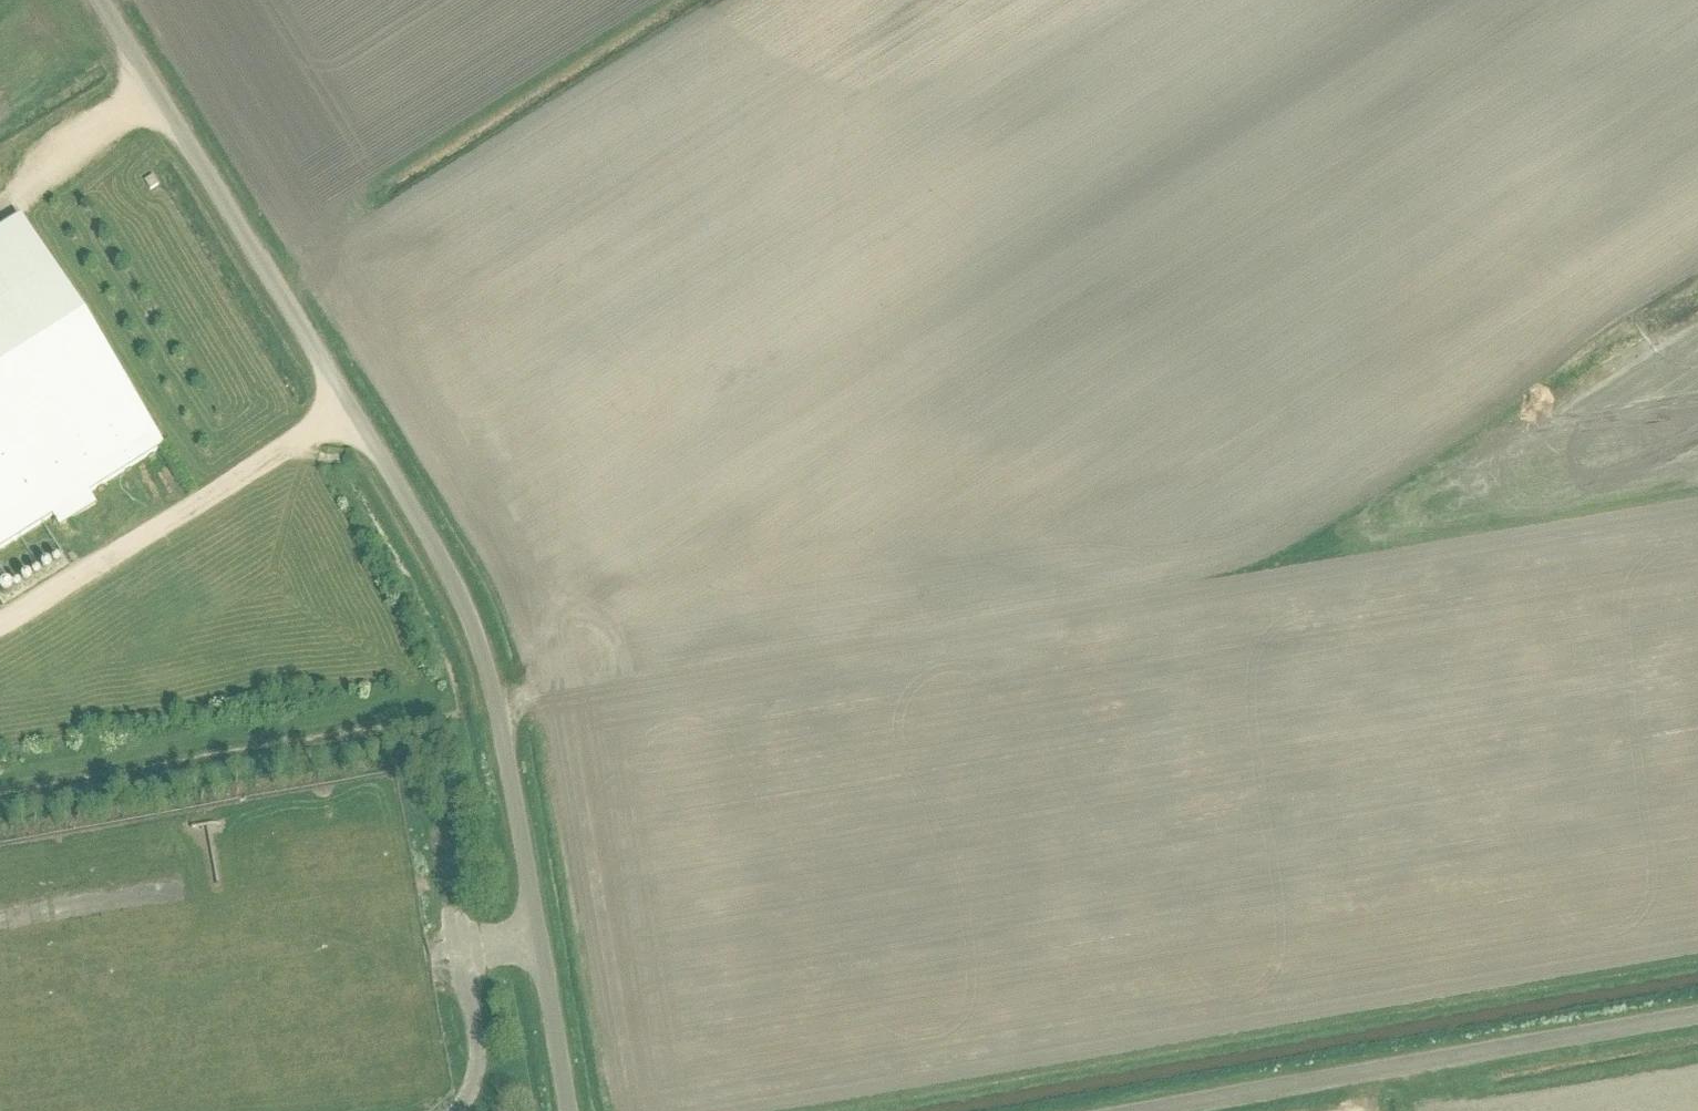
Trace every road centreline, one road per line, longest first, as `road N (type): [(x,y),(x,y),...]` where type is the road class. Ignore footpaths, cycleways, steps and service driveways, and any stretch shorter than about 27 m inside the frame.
road 1 (unclassified): [(569,1110),(492,675),(472,618),(102,0)]
road 2 (unclassified): [(1158,1110),(1697,1018)]

